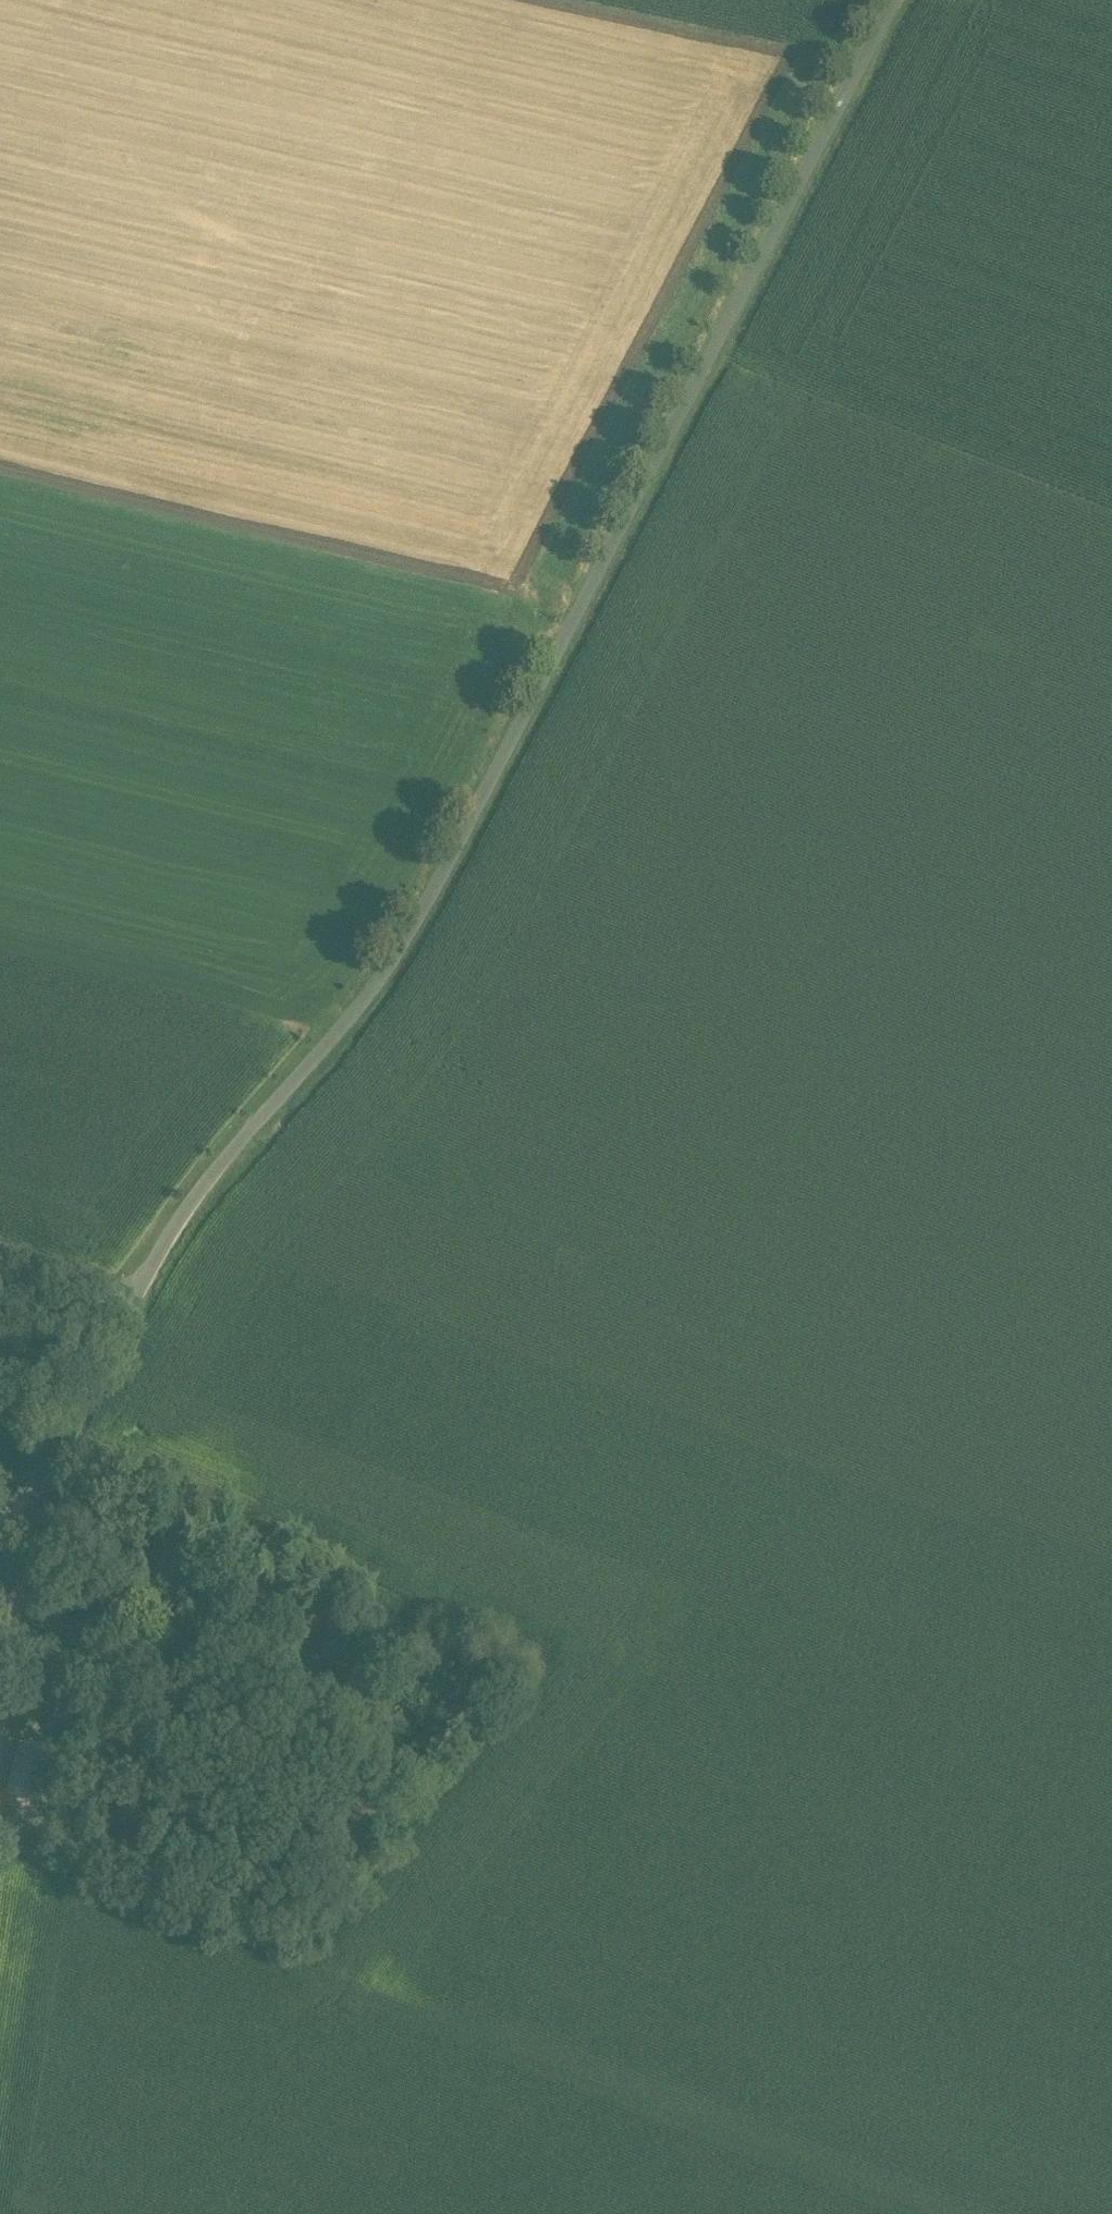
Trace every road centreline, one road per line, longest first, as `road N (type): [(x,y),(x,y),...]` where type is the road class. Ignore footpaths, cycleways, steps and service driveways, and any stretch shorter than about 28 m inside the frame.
road 1 (unclassified): [(0,1720),(35,1496),(50,1452),(173,1232),(411,937),(896,0)]

